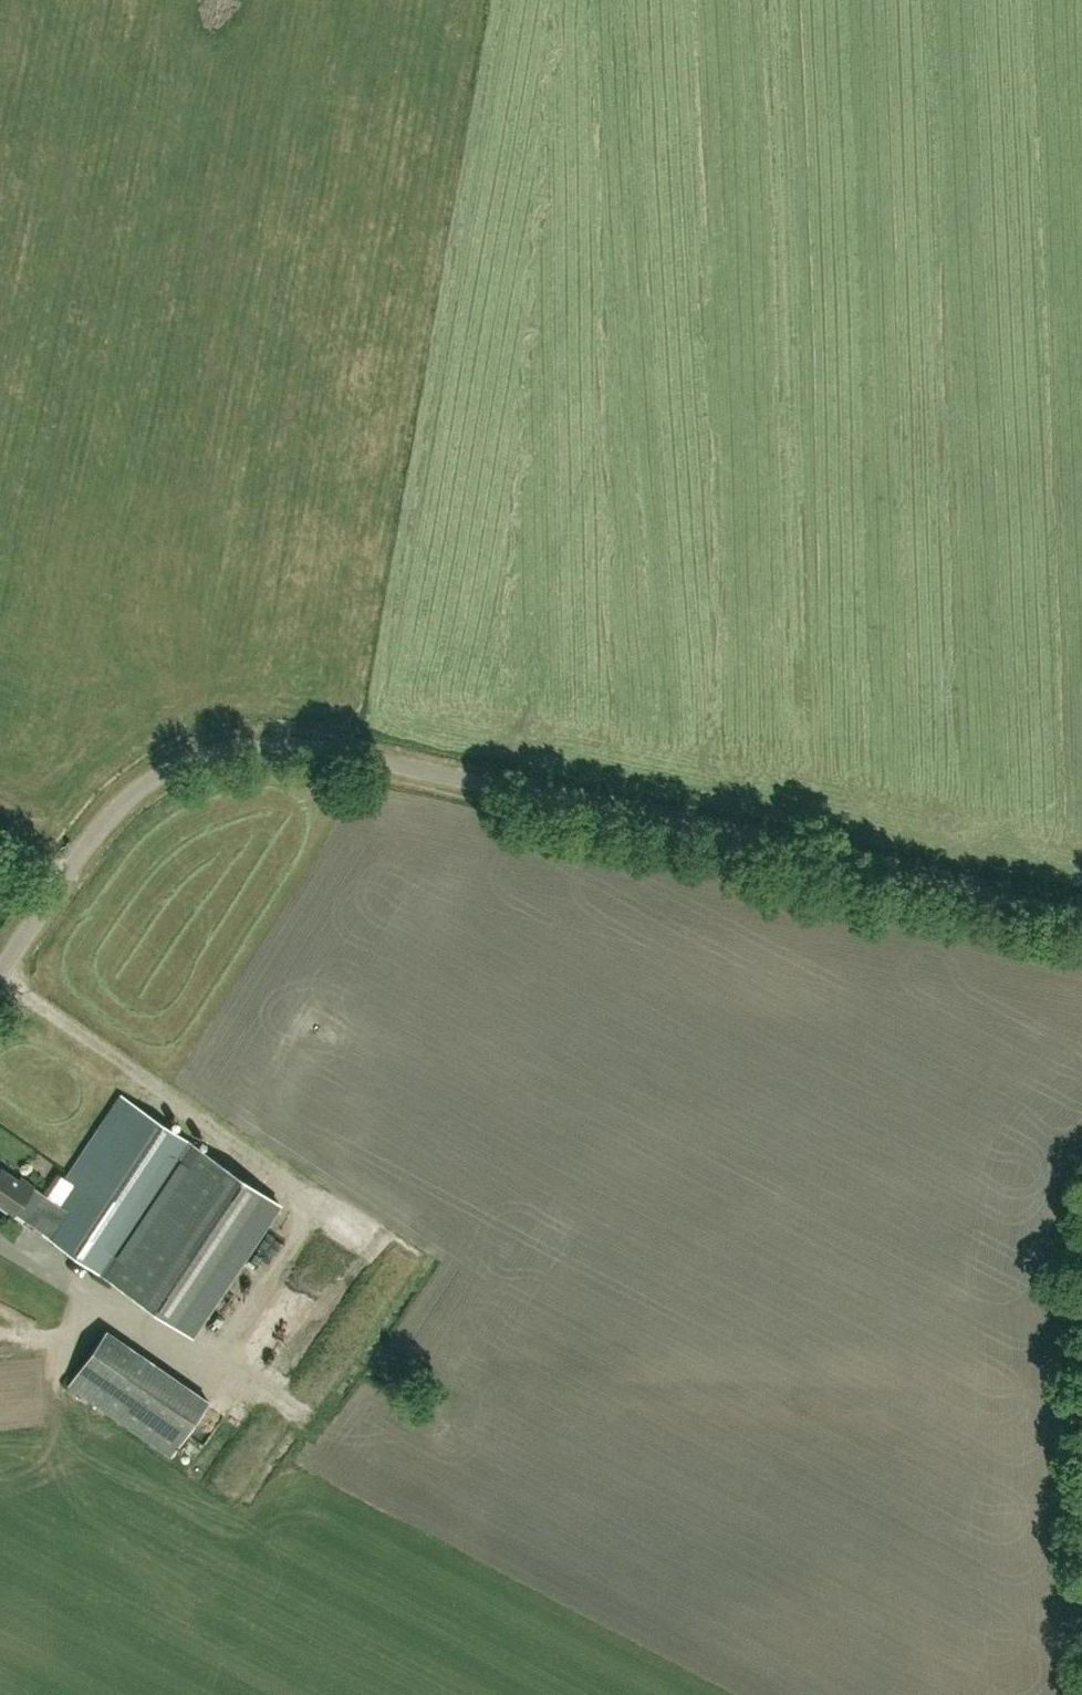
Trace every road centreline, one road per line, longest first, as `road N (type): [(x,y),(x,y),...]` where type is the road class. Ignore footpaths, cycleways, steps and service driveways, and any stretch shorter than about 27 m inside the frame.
road 1 (unclassified): [(0,992),(120,821),(182,761),(254,740),(311,744),(1081,915)]

